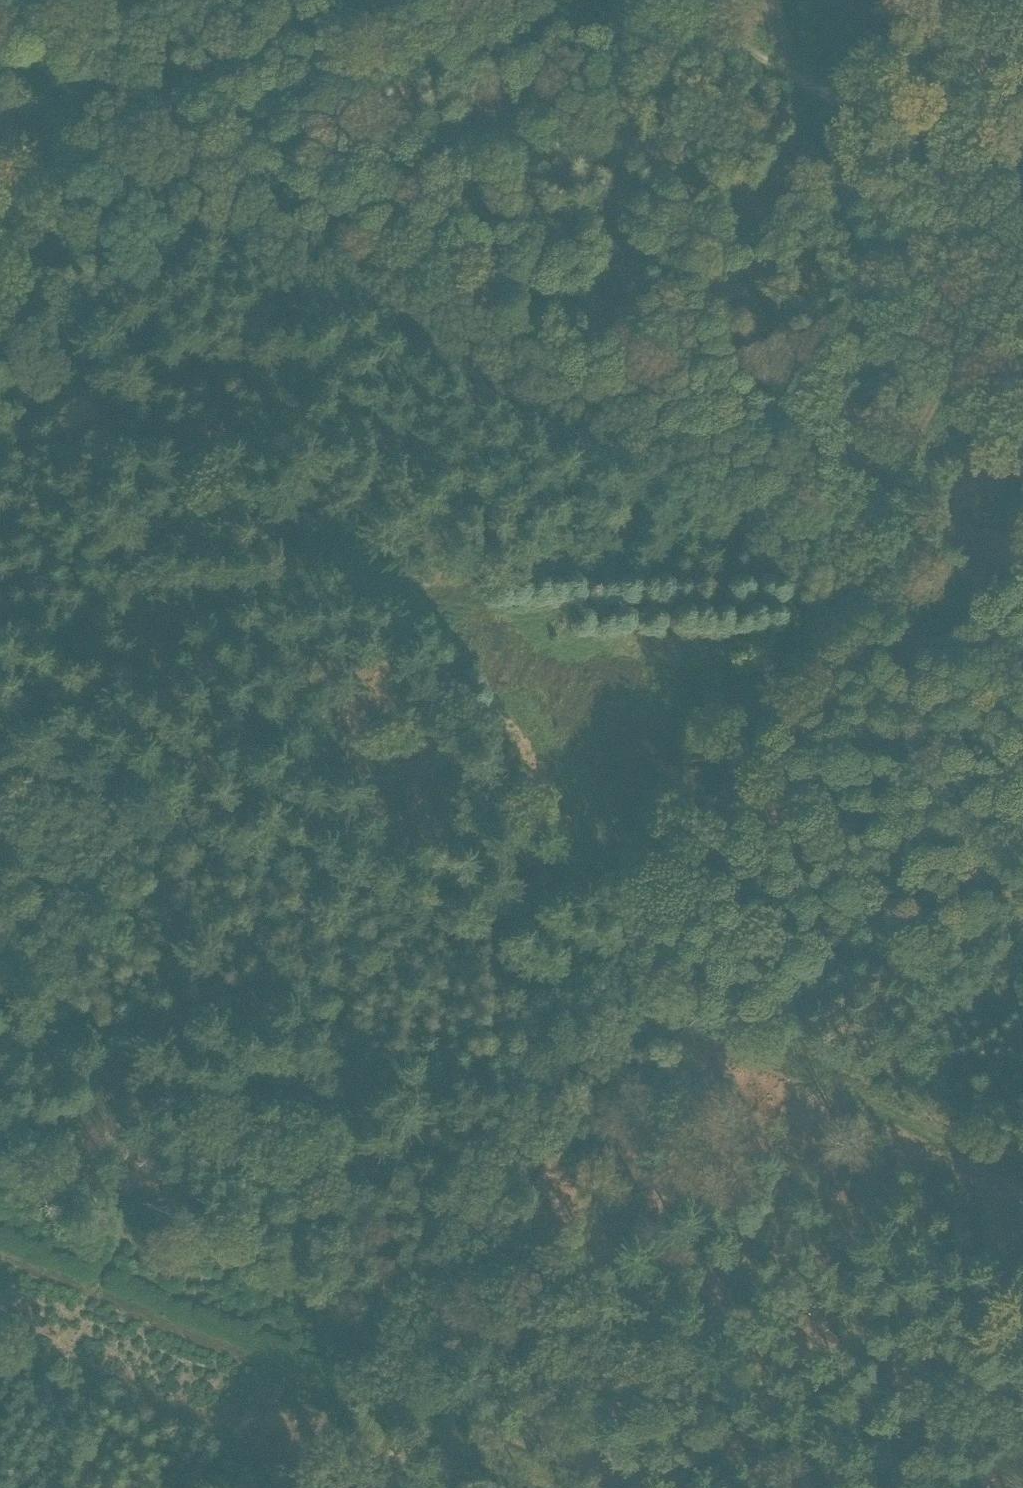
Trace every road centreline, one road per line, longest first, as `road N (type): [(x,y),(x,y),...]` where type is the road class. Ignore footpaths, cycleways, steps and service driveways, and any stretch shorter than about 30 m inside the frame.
road 1 (unclassified): [(377,1398),(837,565)]
road 2 (unclassified): [(95,137),(837,565)]
road 3 (unclassified): [(0,1261),(370,1411)]
road 4 (unclassified): [(837,565),(1022,236)]
road 5 (unclassified): [(769,0),(791,63),(827,98),(1022,205)]
road 6 (unclassified): [(377,1398),(595,1487)]
road 7 (unclassified): [(837,565),(1022,673)]

